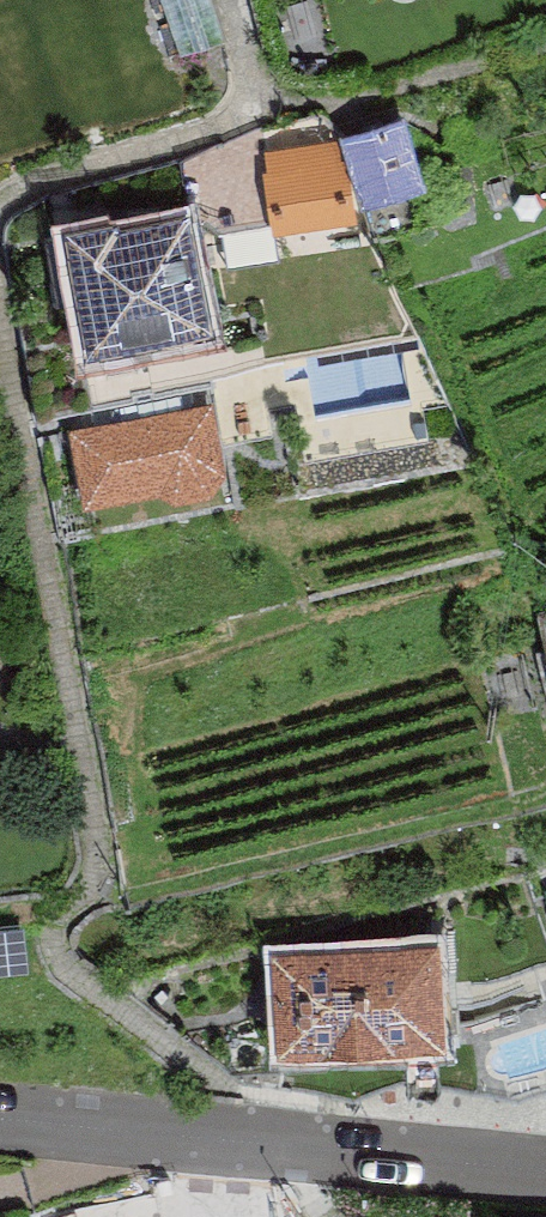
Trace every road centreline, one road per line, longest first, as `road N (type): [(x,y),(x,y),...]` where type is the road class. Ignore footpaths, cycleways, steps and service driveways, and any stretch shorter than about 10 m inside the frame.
road 1 (secondary): [(545,1167),(0,1119)]

